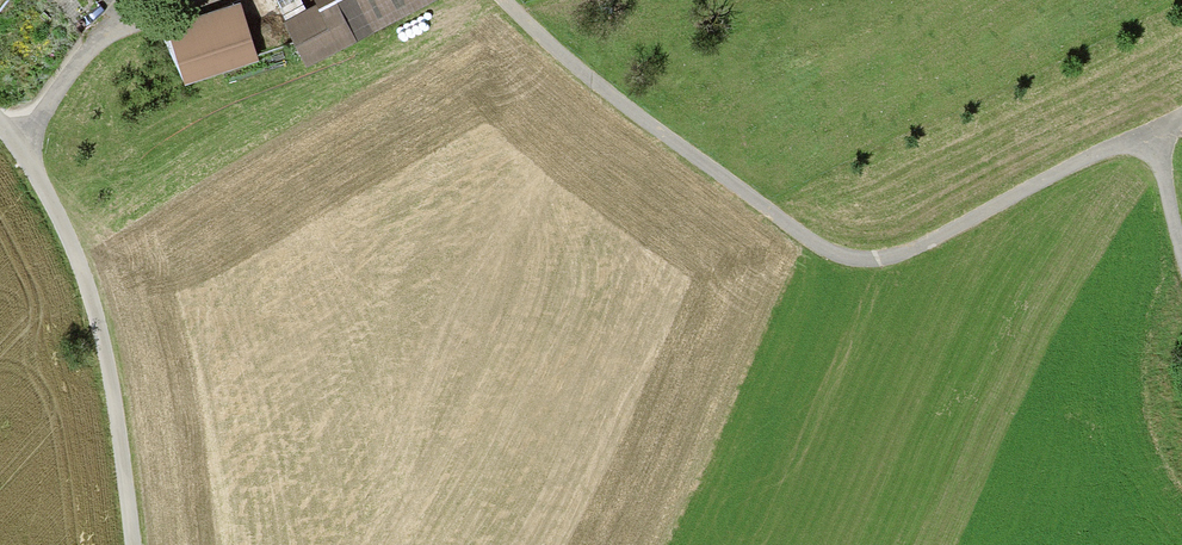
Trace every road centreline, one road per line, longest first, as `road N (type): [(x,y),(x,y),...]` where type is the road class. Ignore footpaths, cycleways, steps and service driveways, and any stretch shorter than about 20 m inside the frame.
road 1 (track): [(503,0),(542,39),(758,202),(864,262),(891,258),(1181,120)]
road 2 (track): [(134,544),(102,326),(64,218),(17,141)]
road 3 (track): [(17,141),(104,40),(187,0)]

